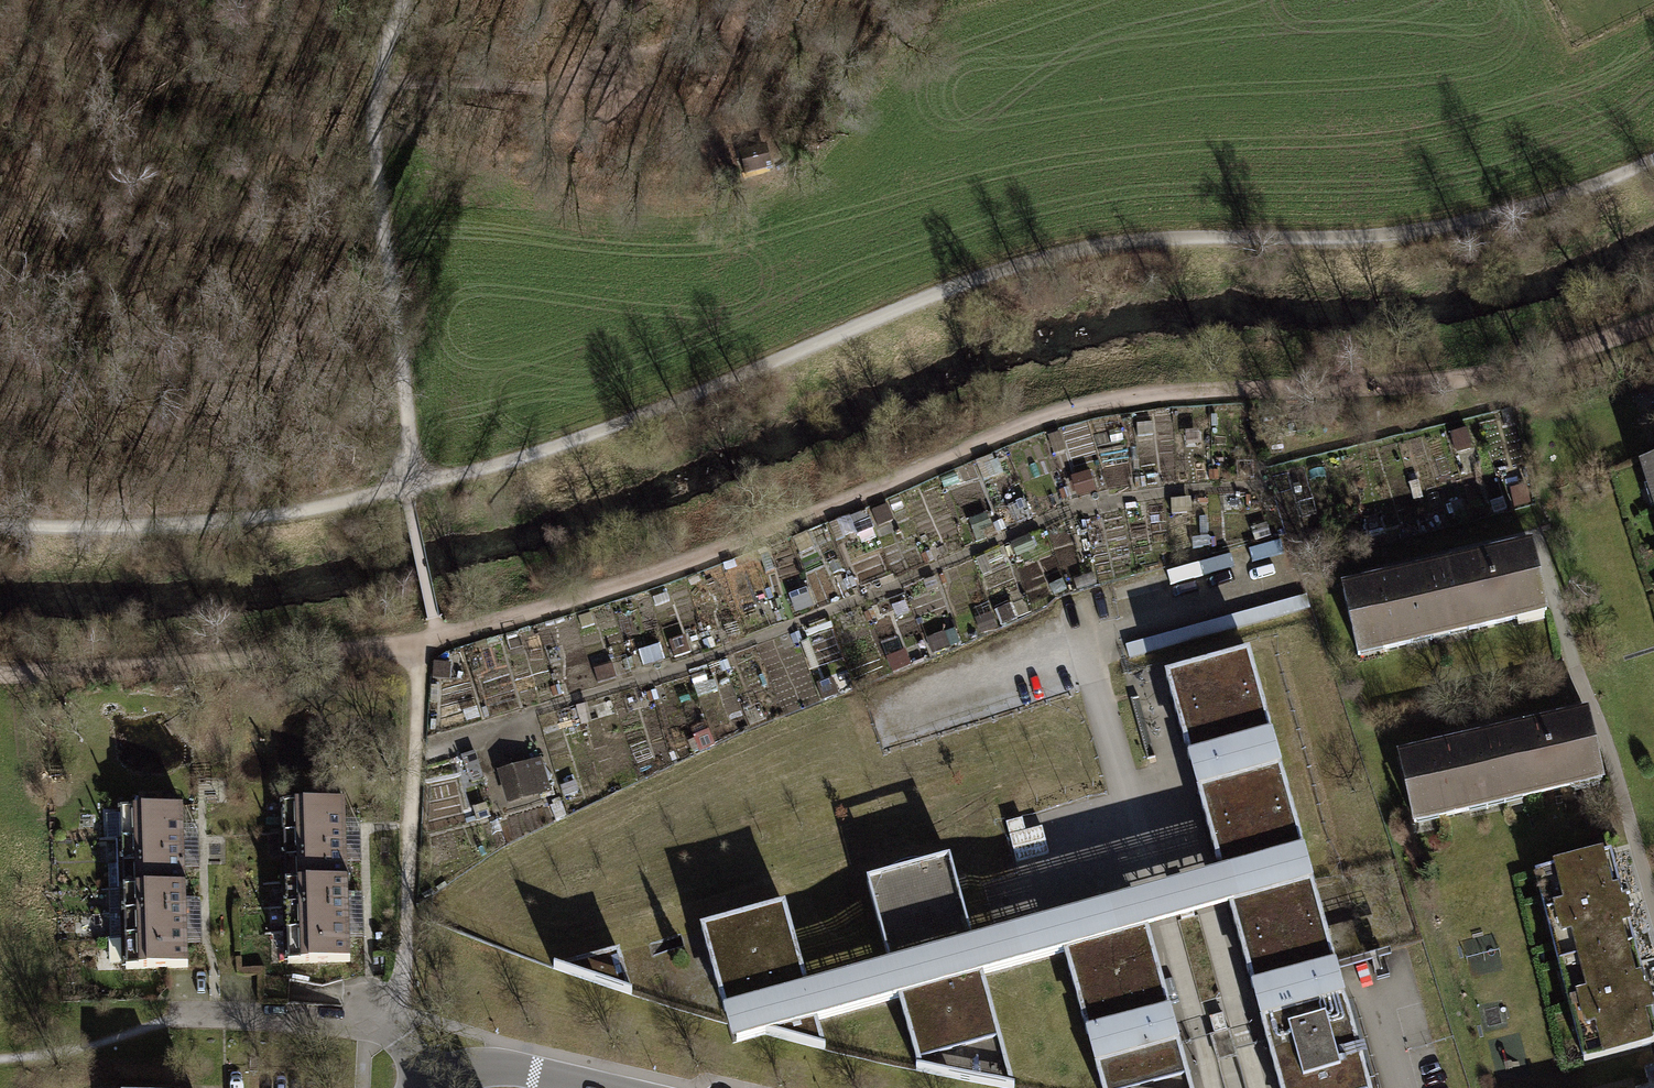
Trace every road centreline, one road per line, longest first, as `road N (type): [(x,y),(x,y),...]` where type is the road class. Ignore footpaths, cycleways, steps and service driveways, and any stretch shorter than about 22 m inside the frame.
road 1 (track): [(405,488),(531,455),(1061,250),(1122,239),(1417,234),(1497,219),(1653,158)]
road 2 (track): [(428,640),(714,552),(1081,406),(1183,390),(1437,379),(1653,324)]
road 3 (track): [(405,488),(371,126),(373,84),(402,0)]
road 4 (track): [(0,673),(428,640)]
road 5 (track): [(0,525),(208,521),(405,488)]
road 6 (track): [(393,1029),(419,663),(428,640)]
road 7 (track): [(708,0),(640,43),(516,86),(373,84)]
road 8 (residential): [(421,1087),(443,1075),(507,1069),(608,1087)]
road 9 (track): [(173,1018),(77,1047),(0,1057)]
road 10 (track): [(428,640),(434,620),(408,501)]

